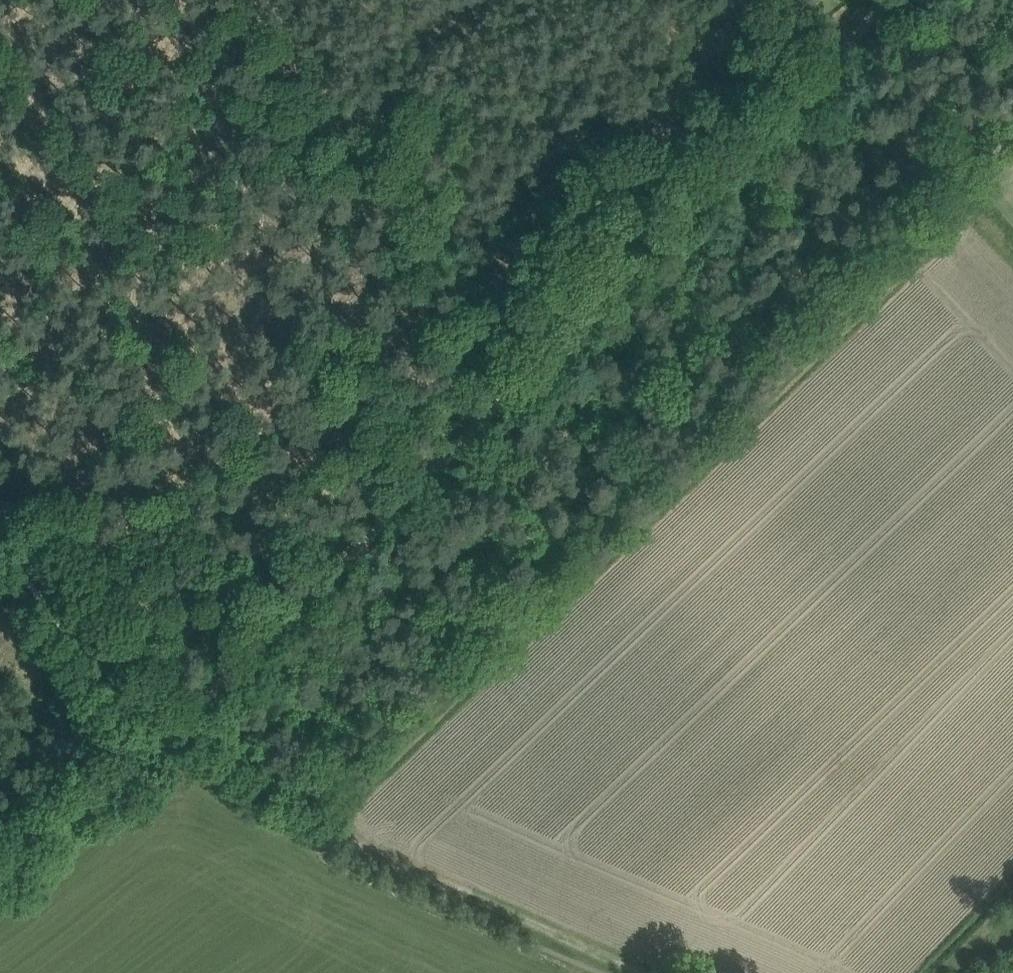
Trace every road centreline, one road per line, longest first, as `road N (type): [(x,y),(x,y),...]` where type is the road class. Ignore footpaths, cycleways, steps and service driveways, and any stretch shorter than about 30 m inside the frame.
road 1 (track): [(152,732),(893,0)]
road 2 (track): [(636,972),(161,744),(152,732)]
road 3 (track): [(152,732),(0,528)]
road 4 (track): [(152,732),(113,775),(0,862)]

